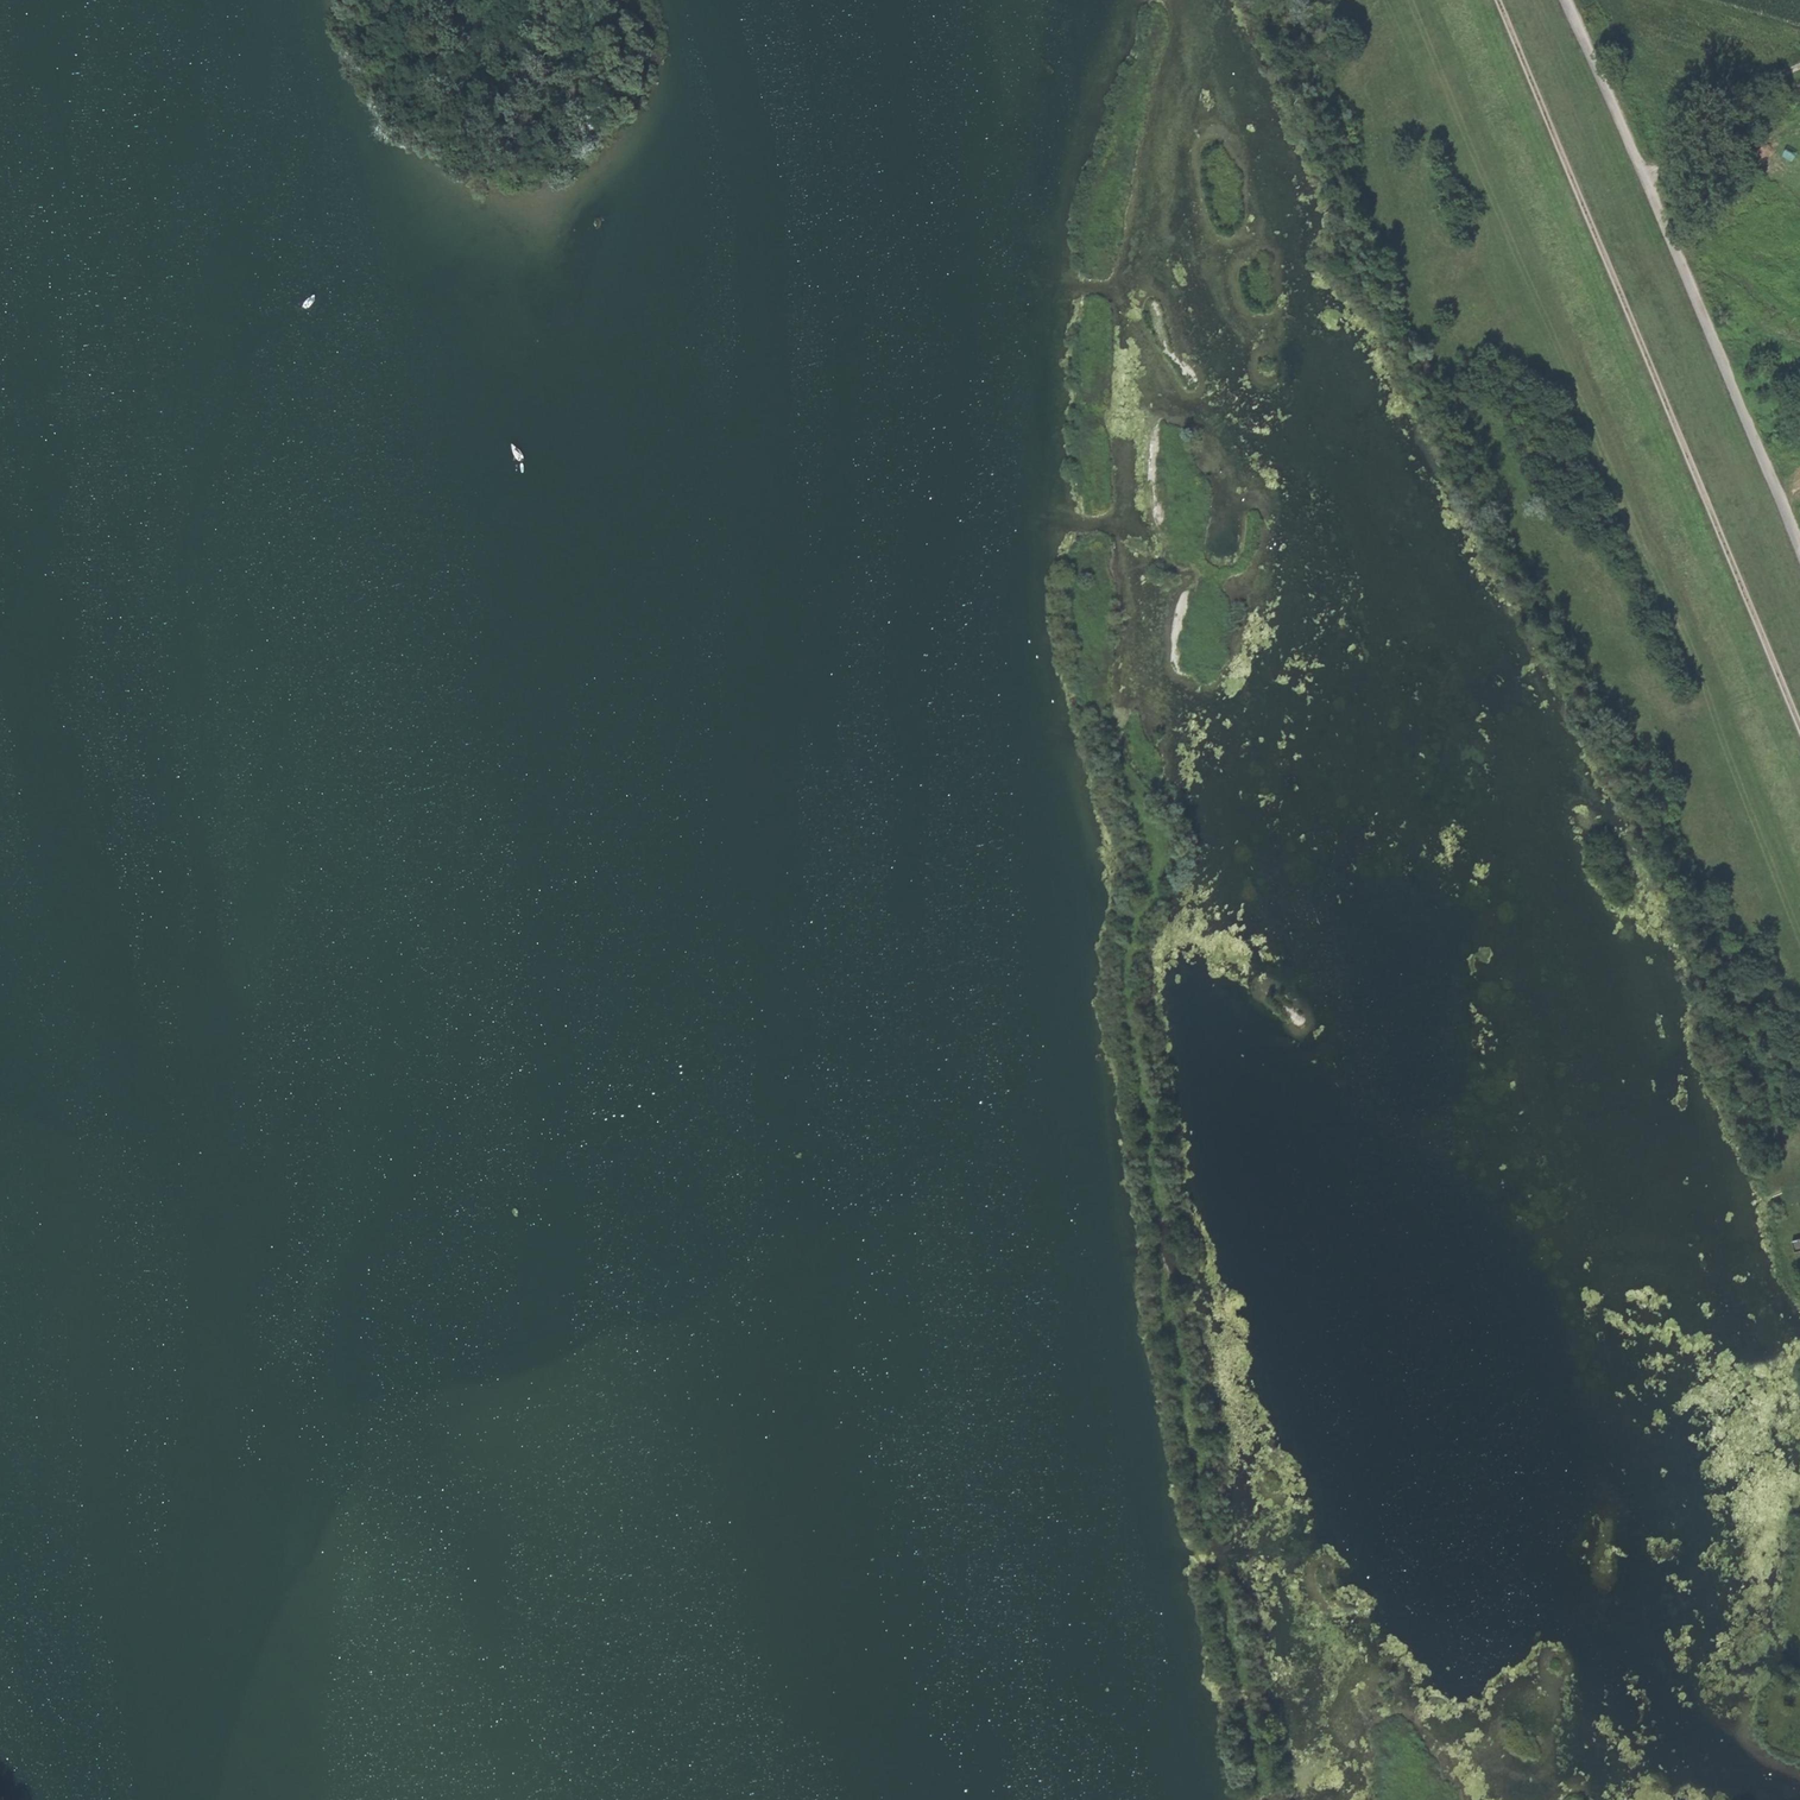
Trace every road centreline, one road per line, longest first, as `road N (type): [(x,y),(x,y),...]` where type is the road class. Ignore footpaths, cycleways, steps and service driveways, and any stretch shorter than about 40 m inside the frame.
road 1 (track): [(1498,0),(1799,730)]
road 2 (track): [(1799,553),(1567,0)]
road 3 (track): [(1648,186),(1714,115),(1753,84),(1799,65)]

